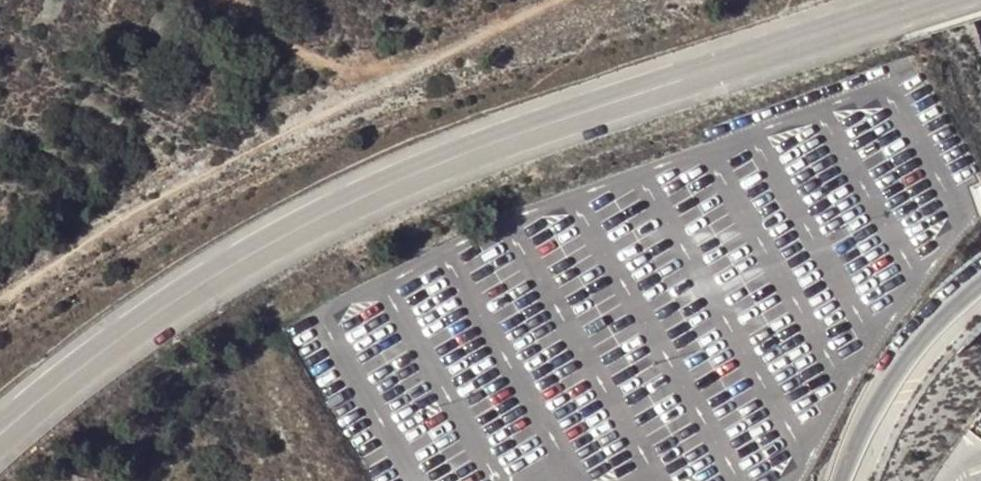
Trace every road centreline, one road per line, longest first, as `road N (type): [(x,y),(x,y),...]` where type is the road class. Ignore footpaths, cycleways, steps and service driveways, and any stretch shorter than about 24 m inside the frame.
road 1 (tertiary): [(107,346),(244,258),(412,175),(903,8)]
road 2 (tertiary): [(980,285),(892,376),(842,480)]
road 3 (track): [(550,0),(370,90)]
road 4 (track): [(370,90),(308,61),(242,0)]
road 5 (tertiary): [(0,447),(107,346)]
road 6 (tertiary): [(107,346),(0,423)]

